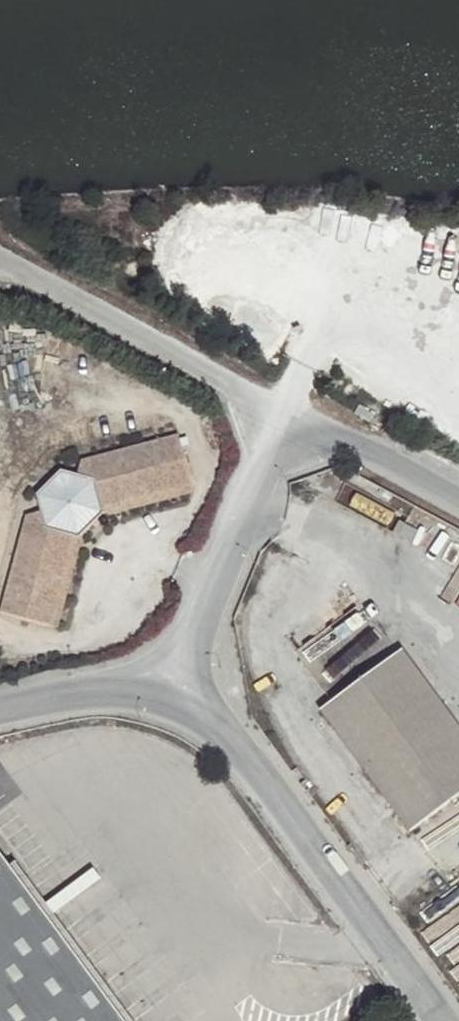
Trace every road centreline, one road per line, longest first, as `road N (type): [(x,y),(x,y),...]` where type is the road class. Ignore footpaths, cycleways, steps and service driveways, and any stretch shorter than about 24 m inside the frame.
road 1 (unclassified): [(163,700),(240,747),(439,1020)]
road 2 (unclassified): [(290,415),(0,258)]
road 3 (unclassified): [(163,700),(290,415)]
road 4 (unclassified): [(458,506),(290,415)]
road 5 (unclassified): [(0,710),(71,694),(163,700)]

